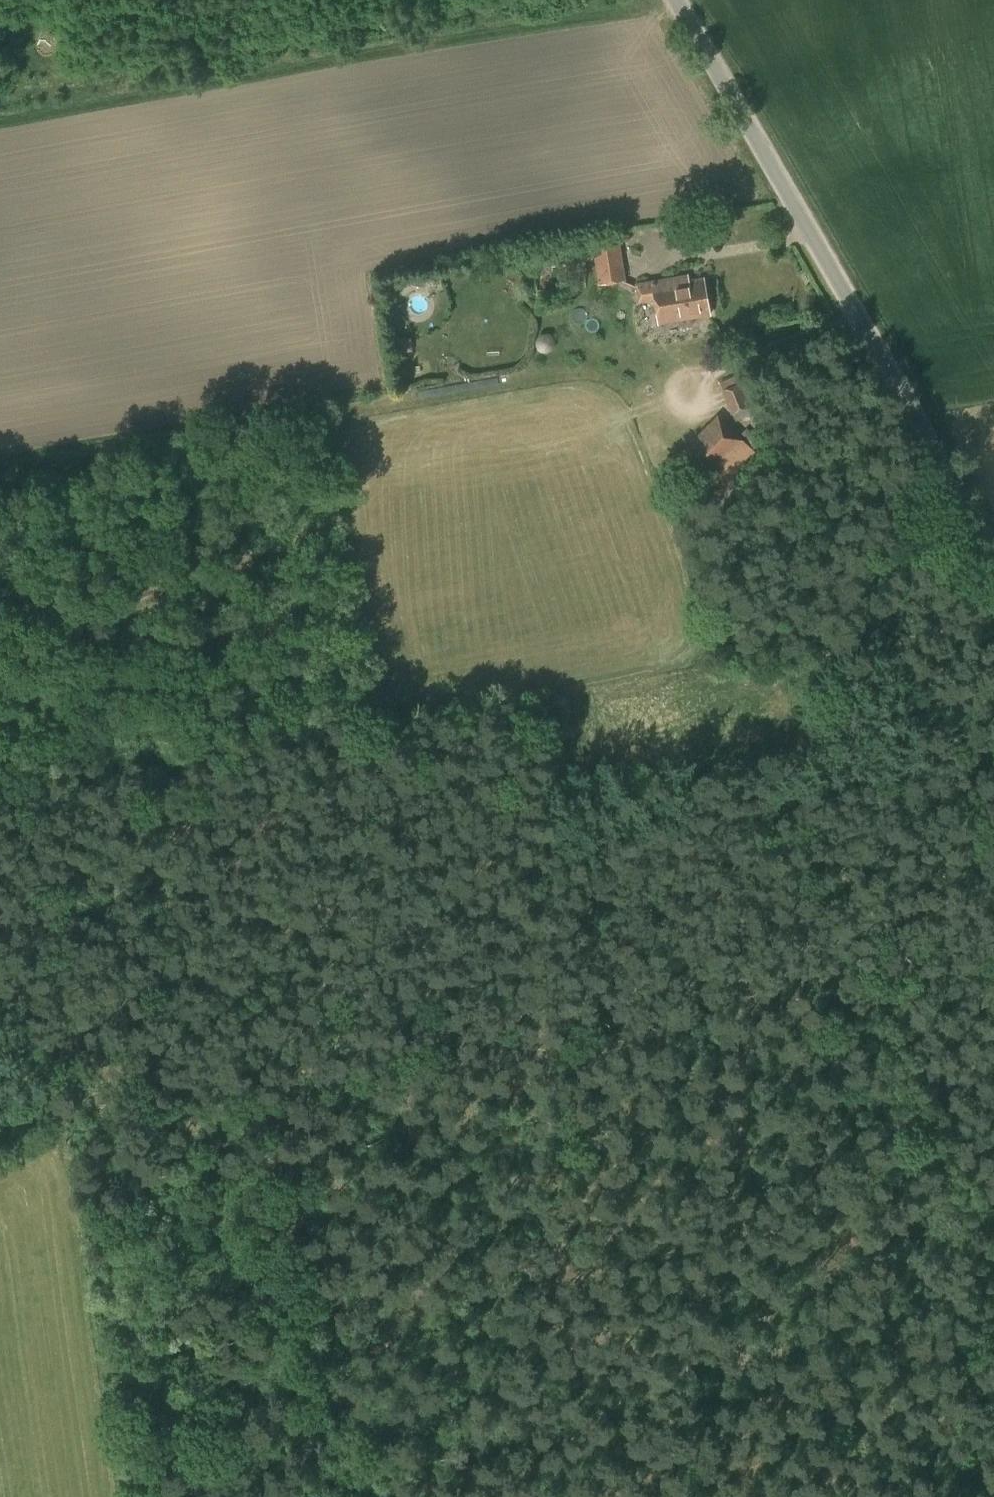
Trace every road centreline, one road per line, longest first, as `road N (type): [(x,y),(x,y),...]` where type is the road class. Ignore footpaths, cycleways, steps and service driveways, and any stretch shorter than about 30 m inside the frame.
road 1 (unclassified): [(993,549),(681,0)]

